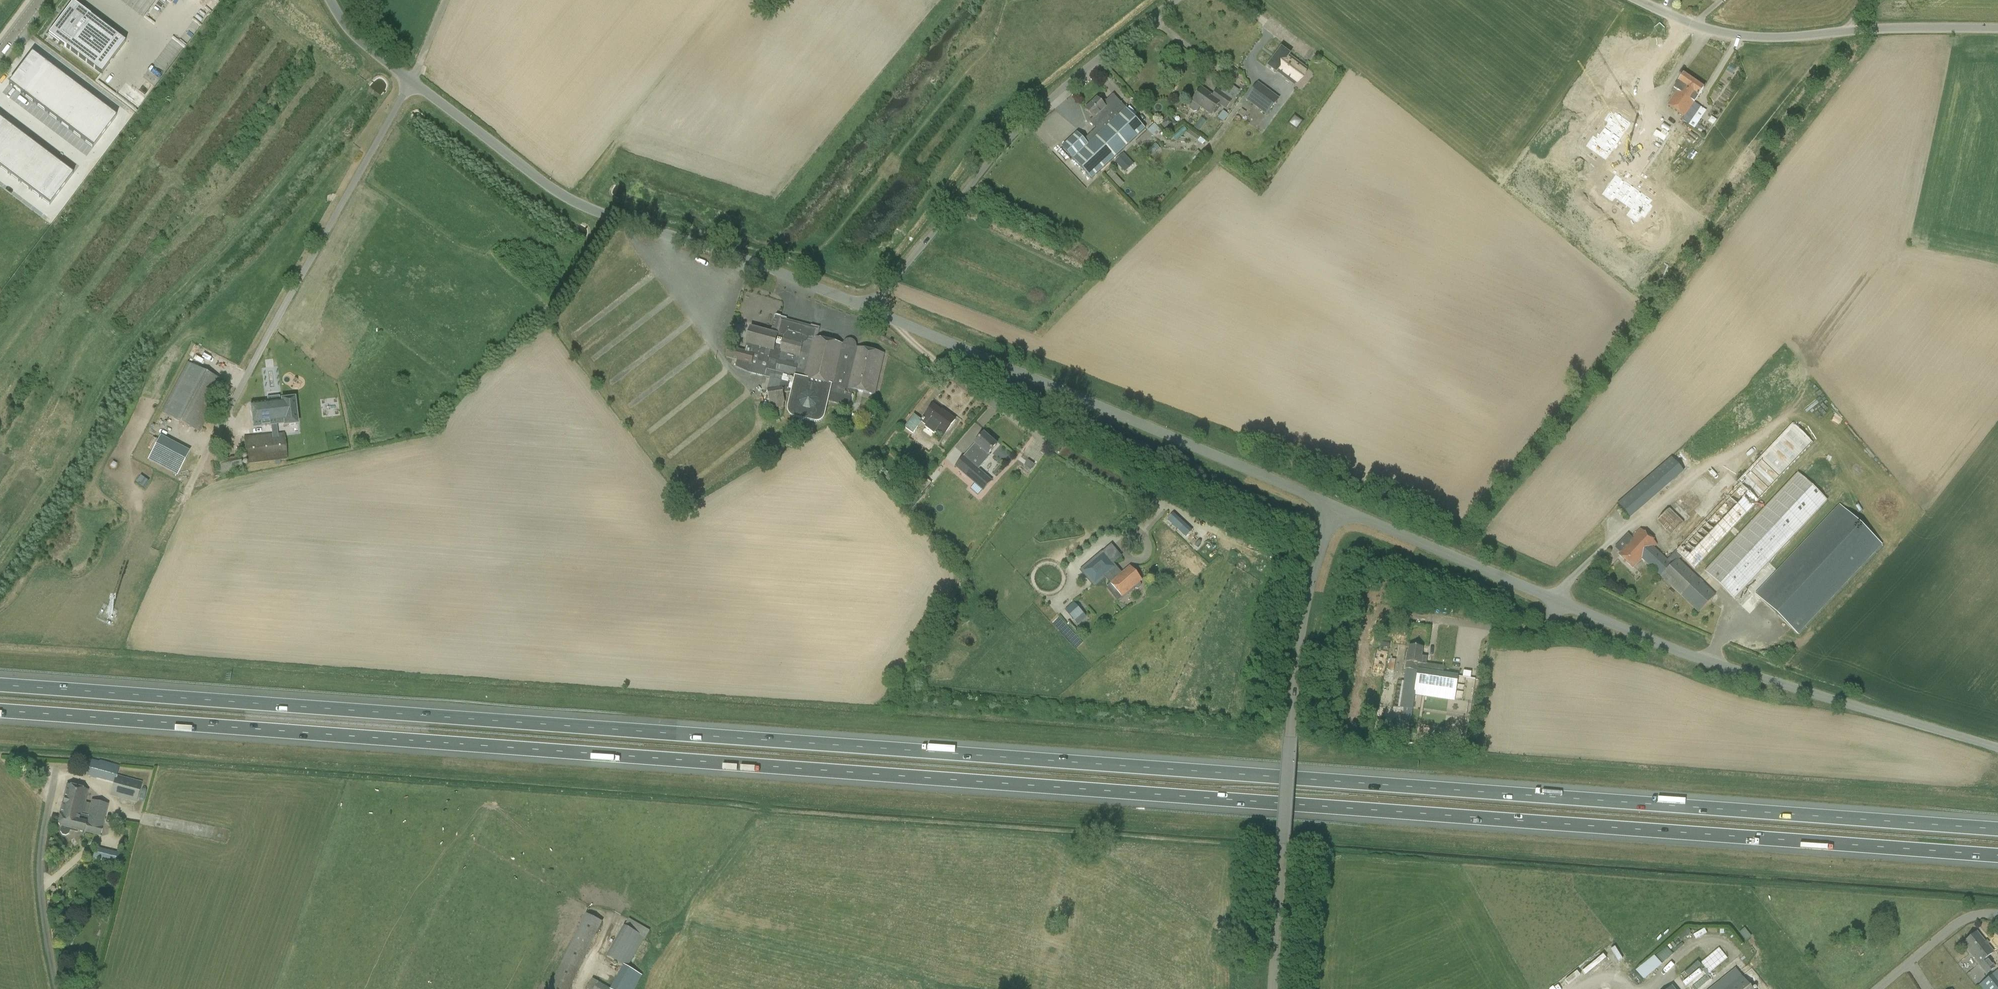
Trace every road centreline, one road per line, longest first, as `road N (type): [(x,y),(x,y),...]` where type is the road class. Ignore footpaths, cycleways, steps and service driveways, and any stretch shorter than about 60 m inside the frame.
road 1 (motorway): [(0,711),(1997,856)]
road 2 (motorway): [(1997,830),(0,688)]
road 3 (unclassified): [(1334,508),(1669,647),(1997,748)]
road 4 (unclassified): [(871,309),(555,191),(370,48),(331,0)]
road 5 (track): [(0,556),(126,346),(241,227),(378,54)]
road 6 (unclassified): [(1272,988),(1302,619),(1334,508)]
road 7 (unclassified): [(871,309),(1018,131),(1177,0)]
road 8 (track): [(0,341),(260,0)]
road 9 (unclassified): [(1997,29),(1742,36),(1637,0)]
road 10 (unclassified): [(1334,508),(1020,372)]
road 11 (unclassified): [(56,988),(40,885),(55,772)]
road 12 (track): [(101,988),(151,820)]
road 13 (track): [(212,833),(134,817),(88,783),(54,777)]
road 14 (unclassified): [(1020,372),(871,309)]
road 15 (unclassified): [(1997,914),(1961,922),(1878,988)]
road 16 (track): [(255,6),(356,88)]

